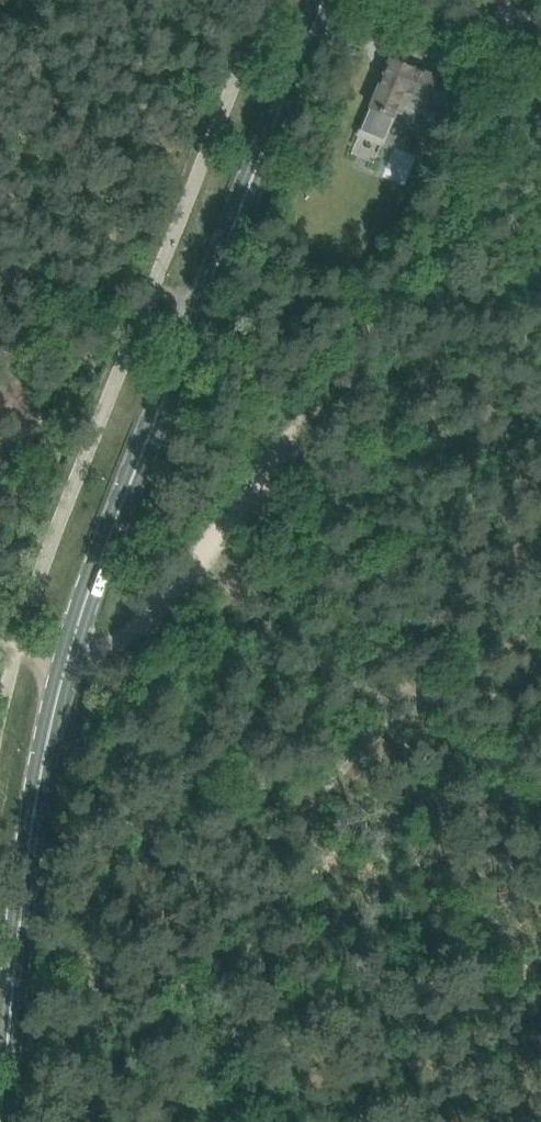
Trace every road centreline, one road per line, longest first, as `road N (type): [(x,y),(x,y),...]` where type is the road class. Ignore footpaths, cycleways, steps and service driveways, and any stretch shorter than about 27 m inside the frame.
road 1 (secondary): [(67,654),(317,0)]
road 2 (secondary): [(1,1121),(27,868),(67,654)]
road 3 (track): [(311,413),(540,85)]
road 4 (unclassified): [(67,654),(110,648),(156,613),(311,413)]

